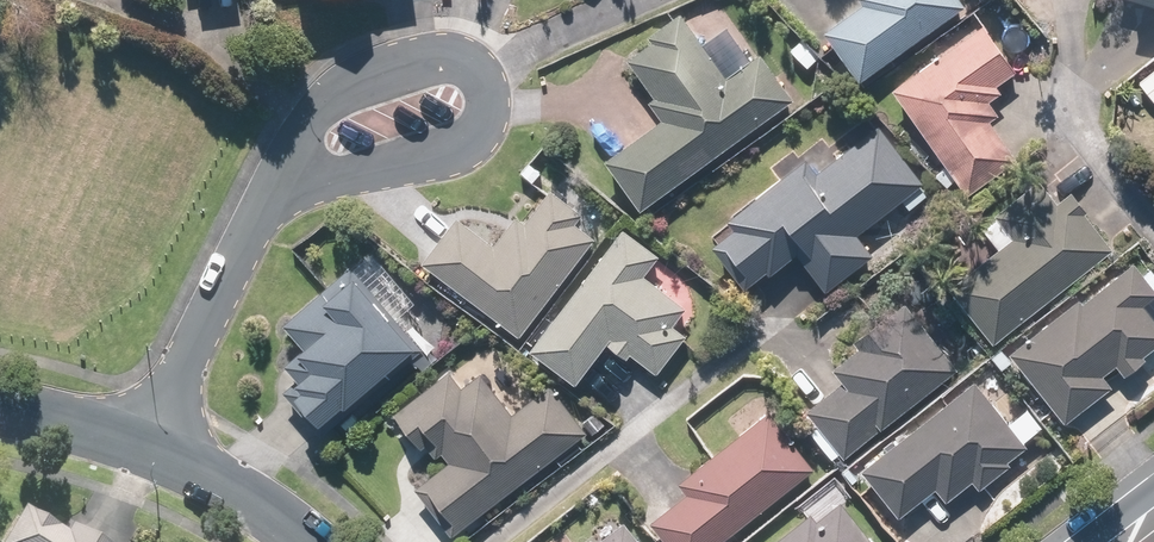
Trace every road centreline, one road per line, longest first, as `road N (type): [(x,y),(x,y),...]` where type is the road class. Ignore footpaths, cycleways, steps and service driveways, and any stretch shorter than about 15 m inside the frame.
road 1 (residential): [(268,187),(331,87),(451,54),(474,71),(473,110),(447,140),(302,172)]
road 2 (residential): [(150,447),(268,187)]
road 3 (residential): [(303,541),(150,447)]
road 4 (residential): [(150,447),(0,410)]

